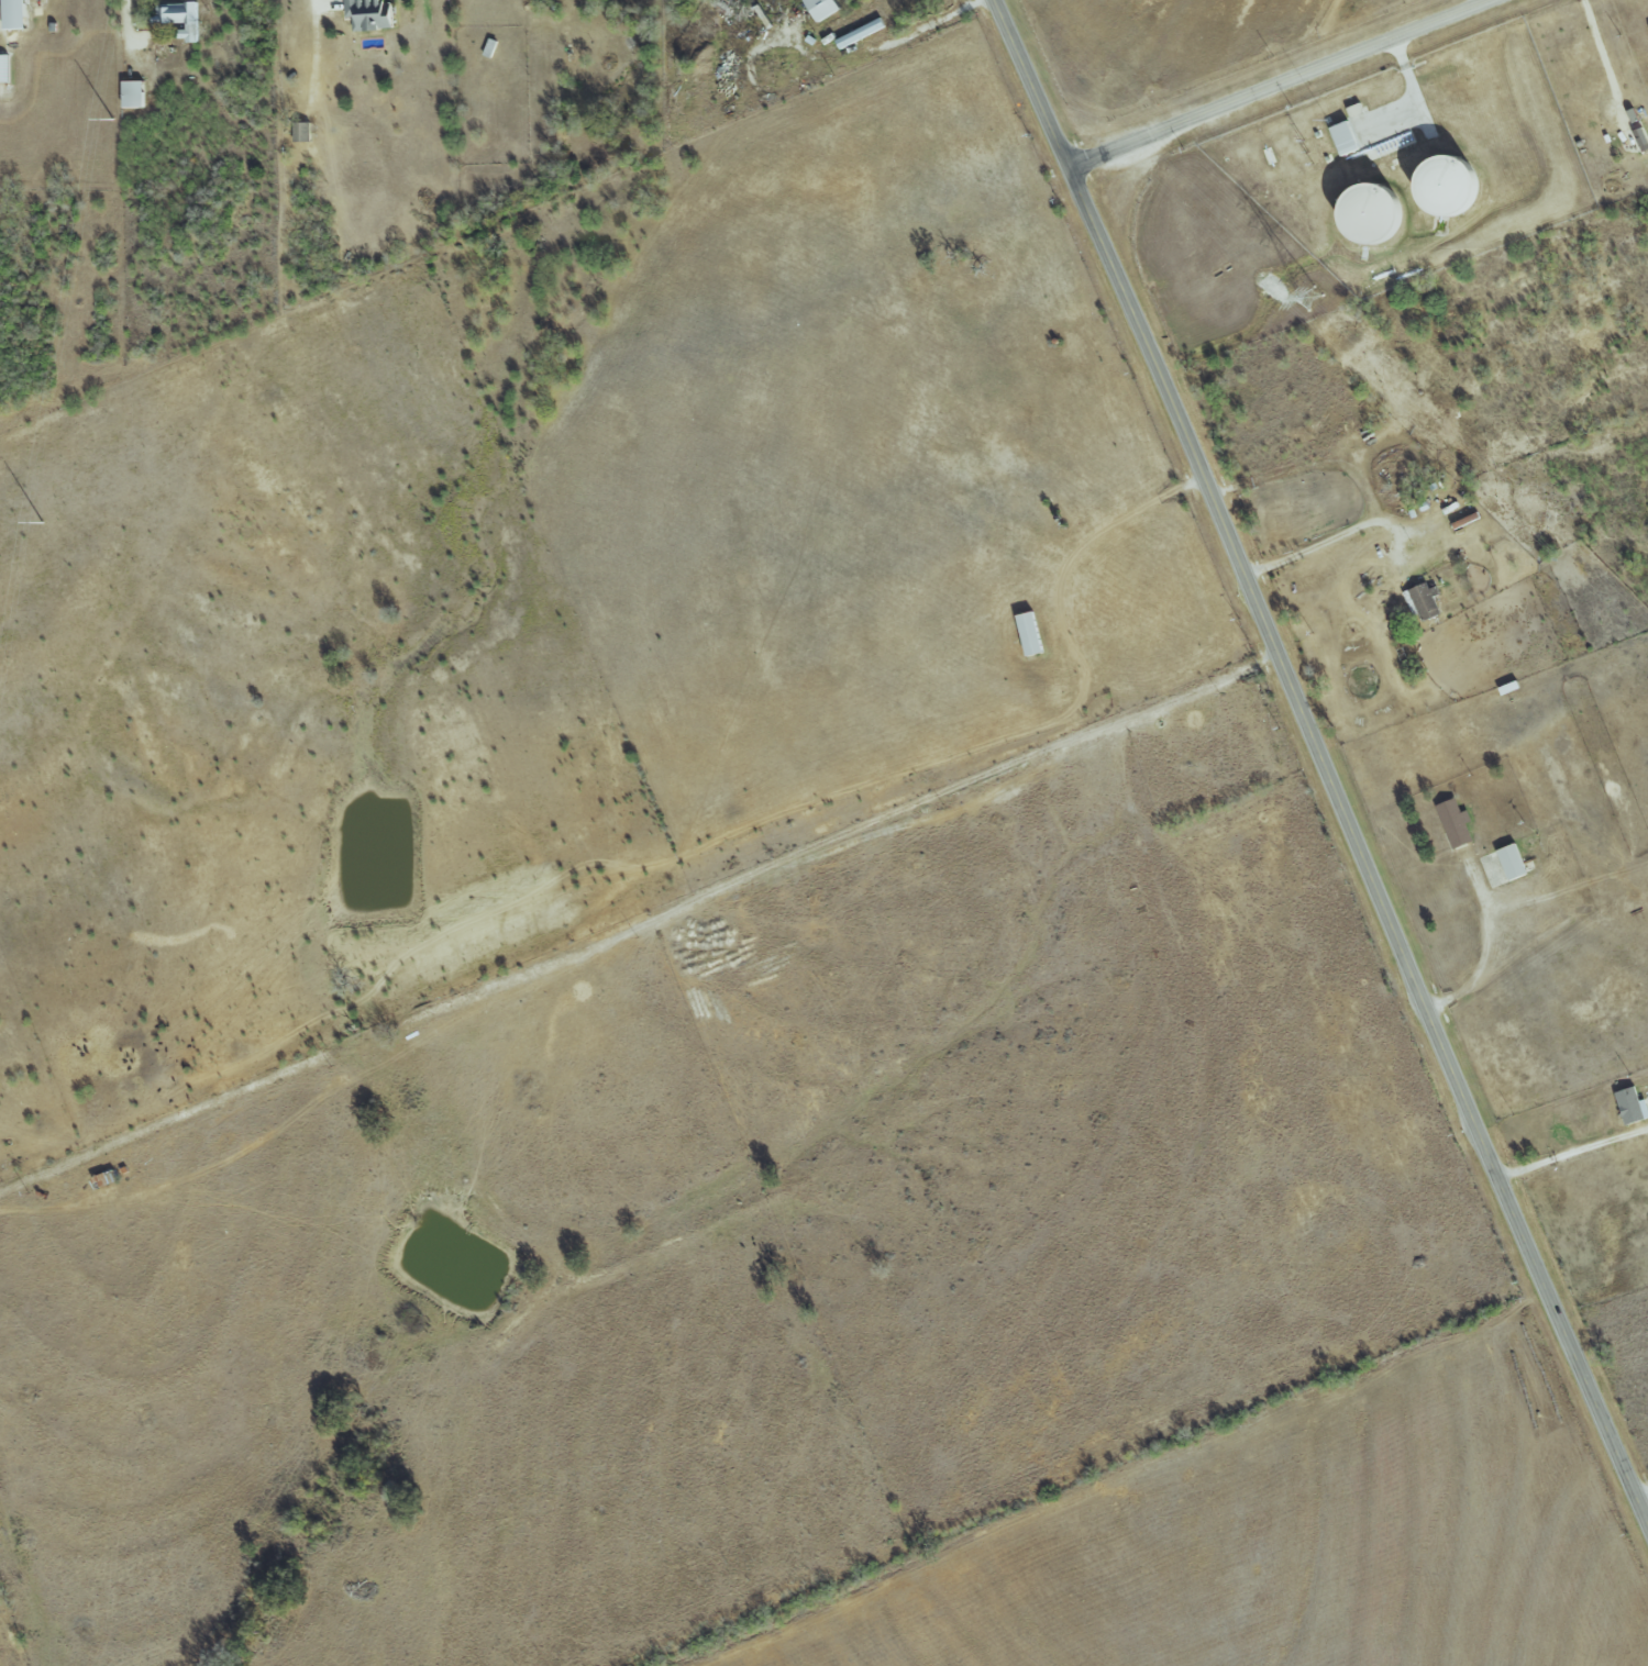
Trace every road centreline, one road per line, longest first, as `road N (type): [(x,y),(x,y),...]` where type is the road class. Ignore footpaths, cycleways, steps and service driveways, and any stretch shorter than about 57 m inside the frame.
road 1 (secondary): [(996,0),(1647,1523)]
road 2 (residential): [(1070,168),(1494,0)]

